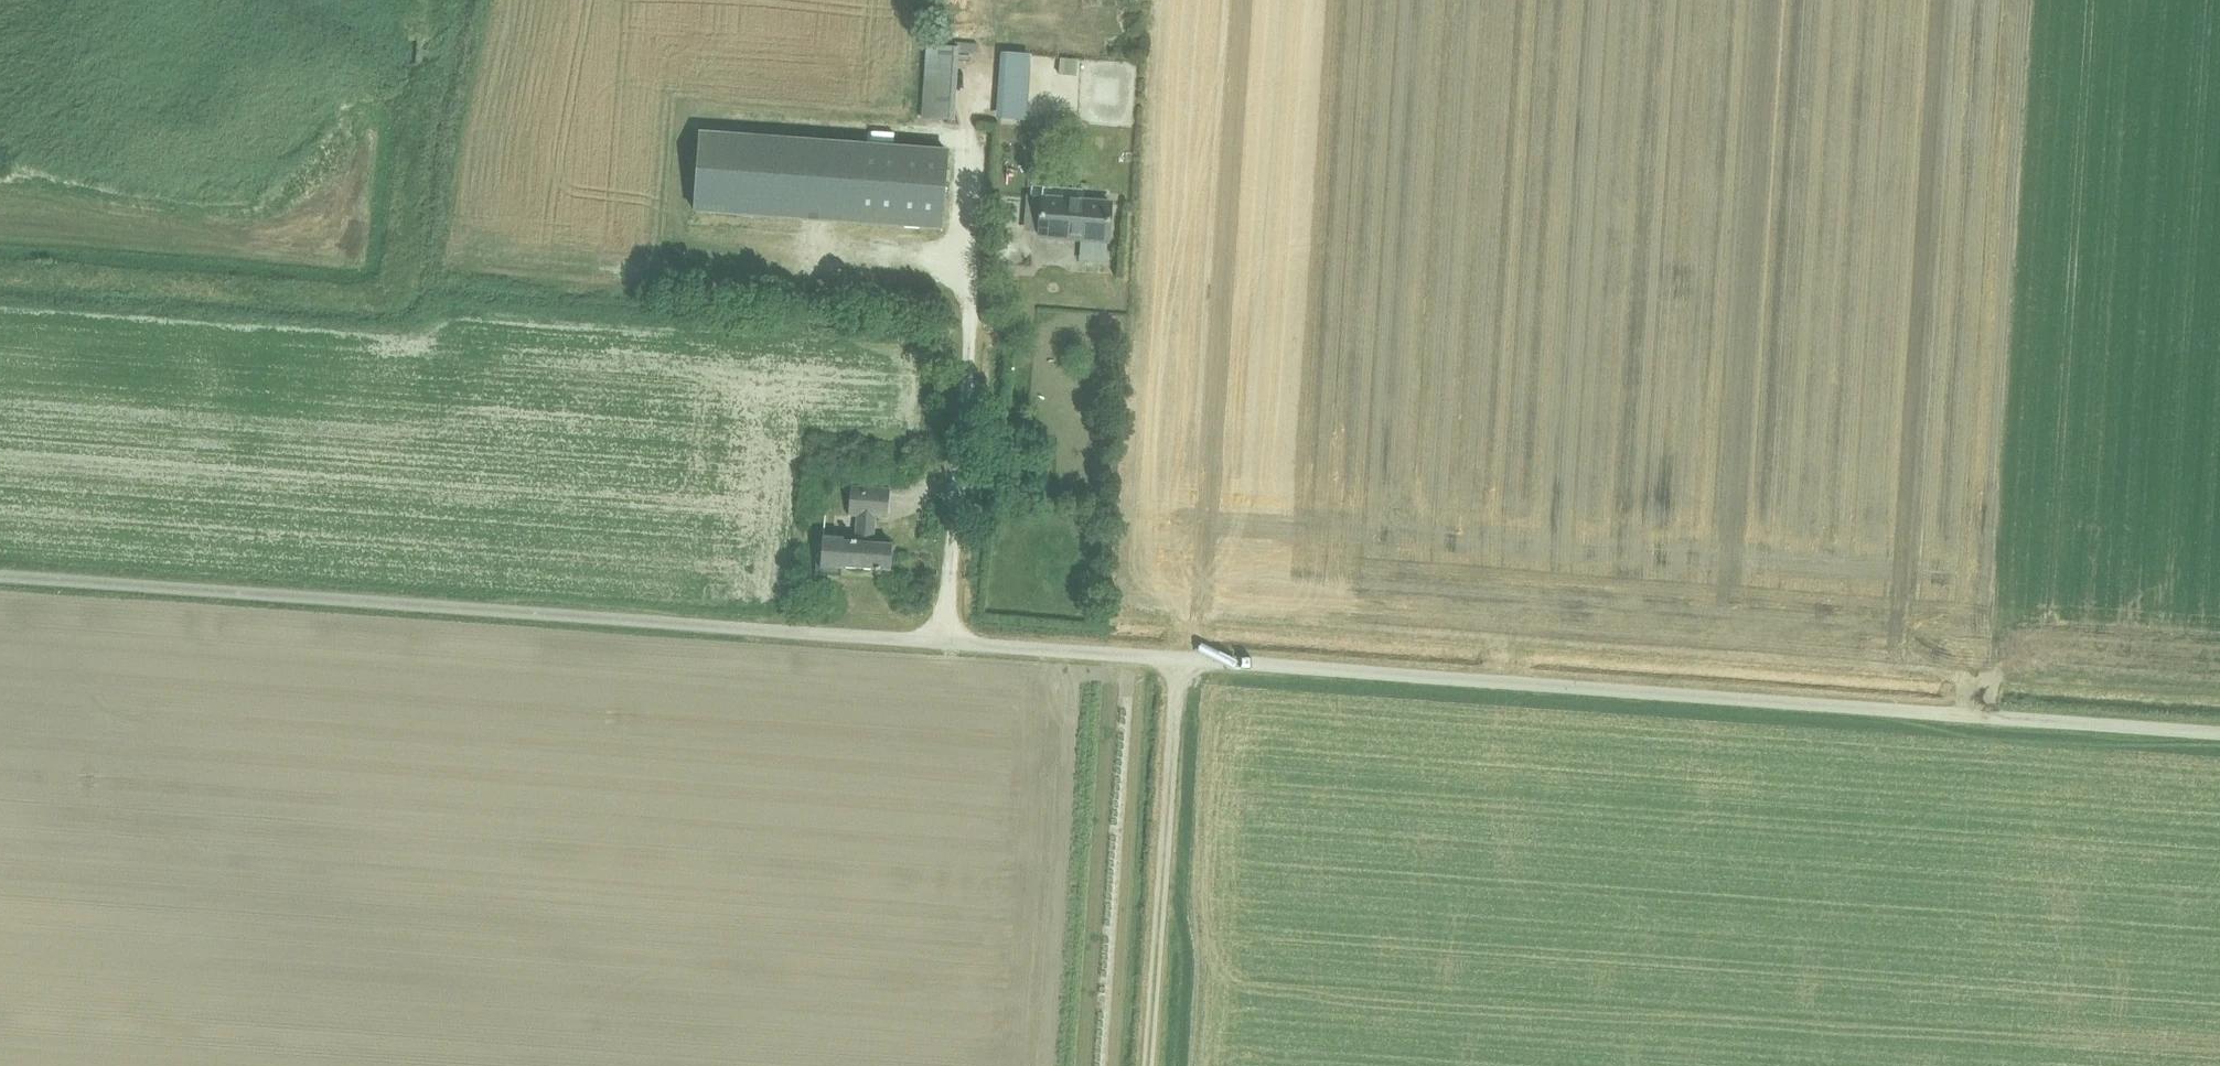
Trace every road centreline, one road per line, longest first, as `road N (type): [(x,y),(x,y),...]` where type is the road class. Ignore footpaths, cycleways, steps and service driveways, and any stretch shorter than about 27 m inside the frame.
road 1 (unclassified): [(2219,737),(0,576)]
road 2 (track): [(1149,1065),(1180,661)]

